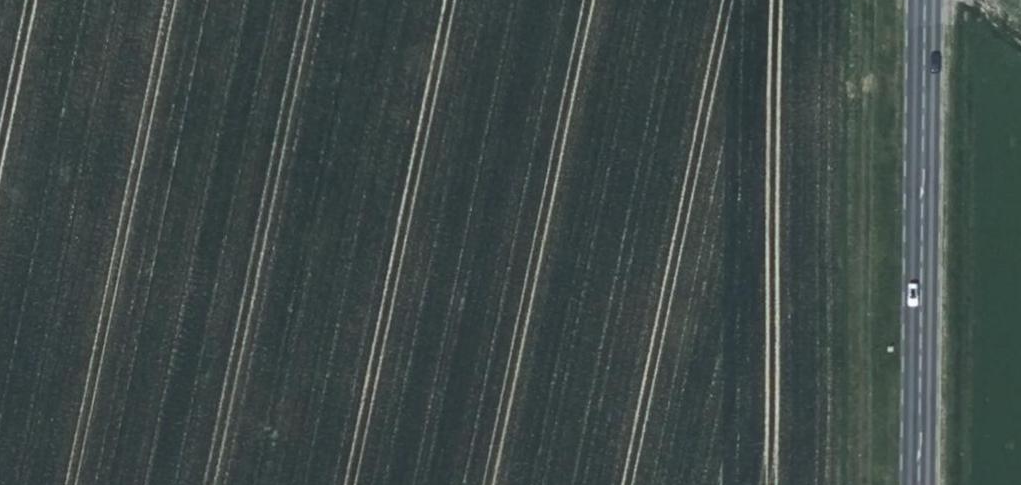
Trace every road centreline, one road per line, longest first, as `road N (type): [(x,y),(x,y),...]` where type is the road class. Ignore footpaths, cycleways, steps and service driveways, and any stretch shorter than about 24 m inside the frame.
road 1 (track): [(865,0),(859,484)]
road 2 (primary): [(921,0),(915,484)]

